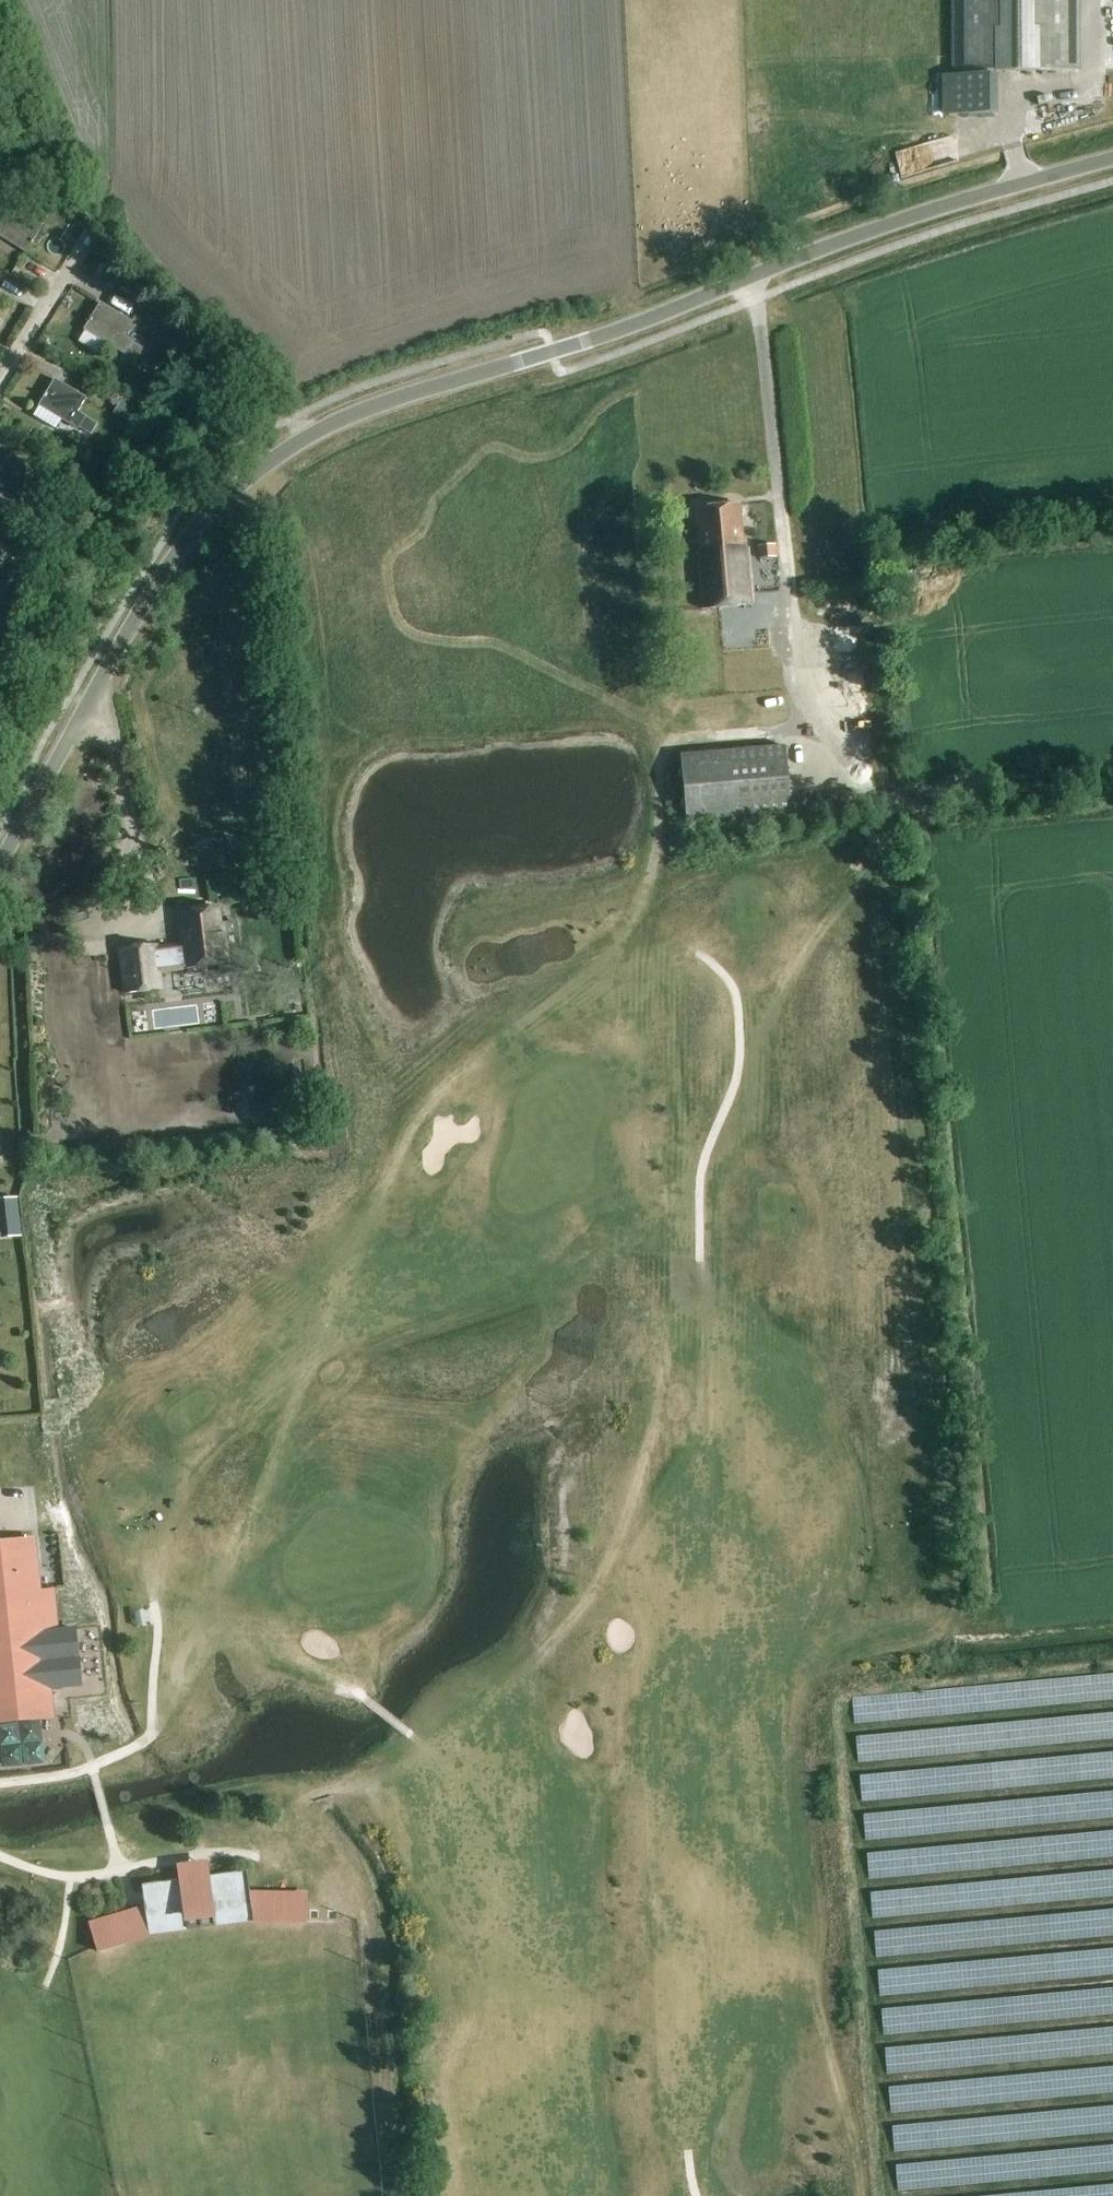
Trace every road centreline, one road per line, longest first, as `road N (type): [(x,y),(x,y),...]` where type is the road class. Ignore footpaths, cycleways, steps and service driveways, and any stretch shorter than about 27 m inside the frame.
road 1 (unclassified): [(0,865),(161,578),(223,499),(286,448),(377,405),(594,338),(844,240),(1112,159)]
road 2 (unclassified): [(0,381),(71,262)]

